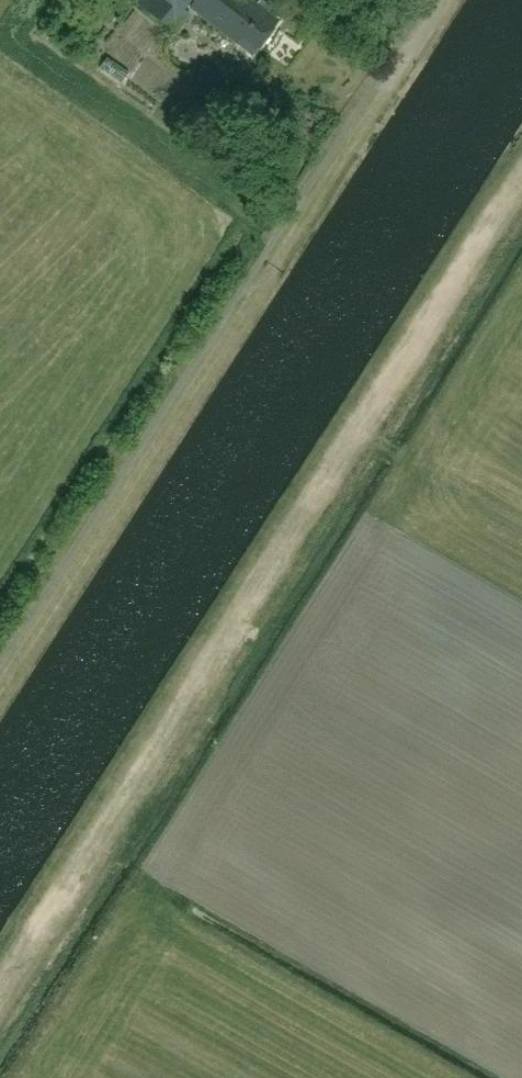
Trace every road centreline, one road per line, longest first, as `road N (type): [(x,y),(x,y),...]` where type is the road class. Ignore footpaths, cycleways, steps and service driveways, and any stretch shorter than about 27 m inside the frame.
road 1 (track): [(521,180),(0,996)]
road 2 (track): [(450,0),(0,706)]

